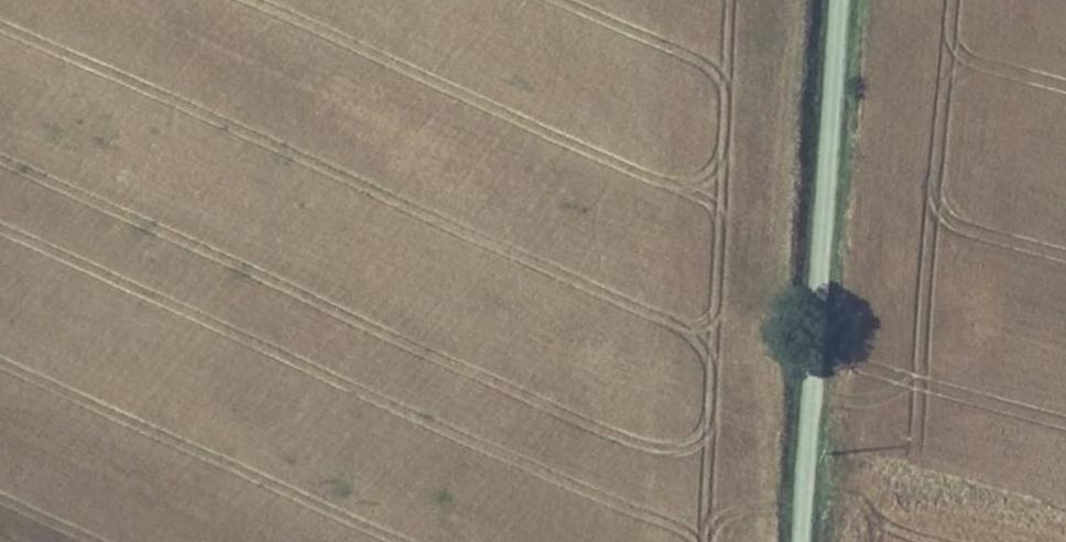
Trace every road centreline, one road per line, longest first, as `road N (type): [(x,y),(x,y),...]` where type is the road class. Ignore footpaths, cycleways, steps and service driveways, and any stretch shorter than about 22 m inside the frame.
road 1 (tertiary): [(839,0),(802,541)]

